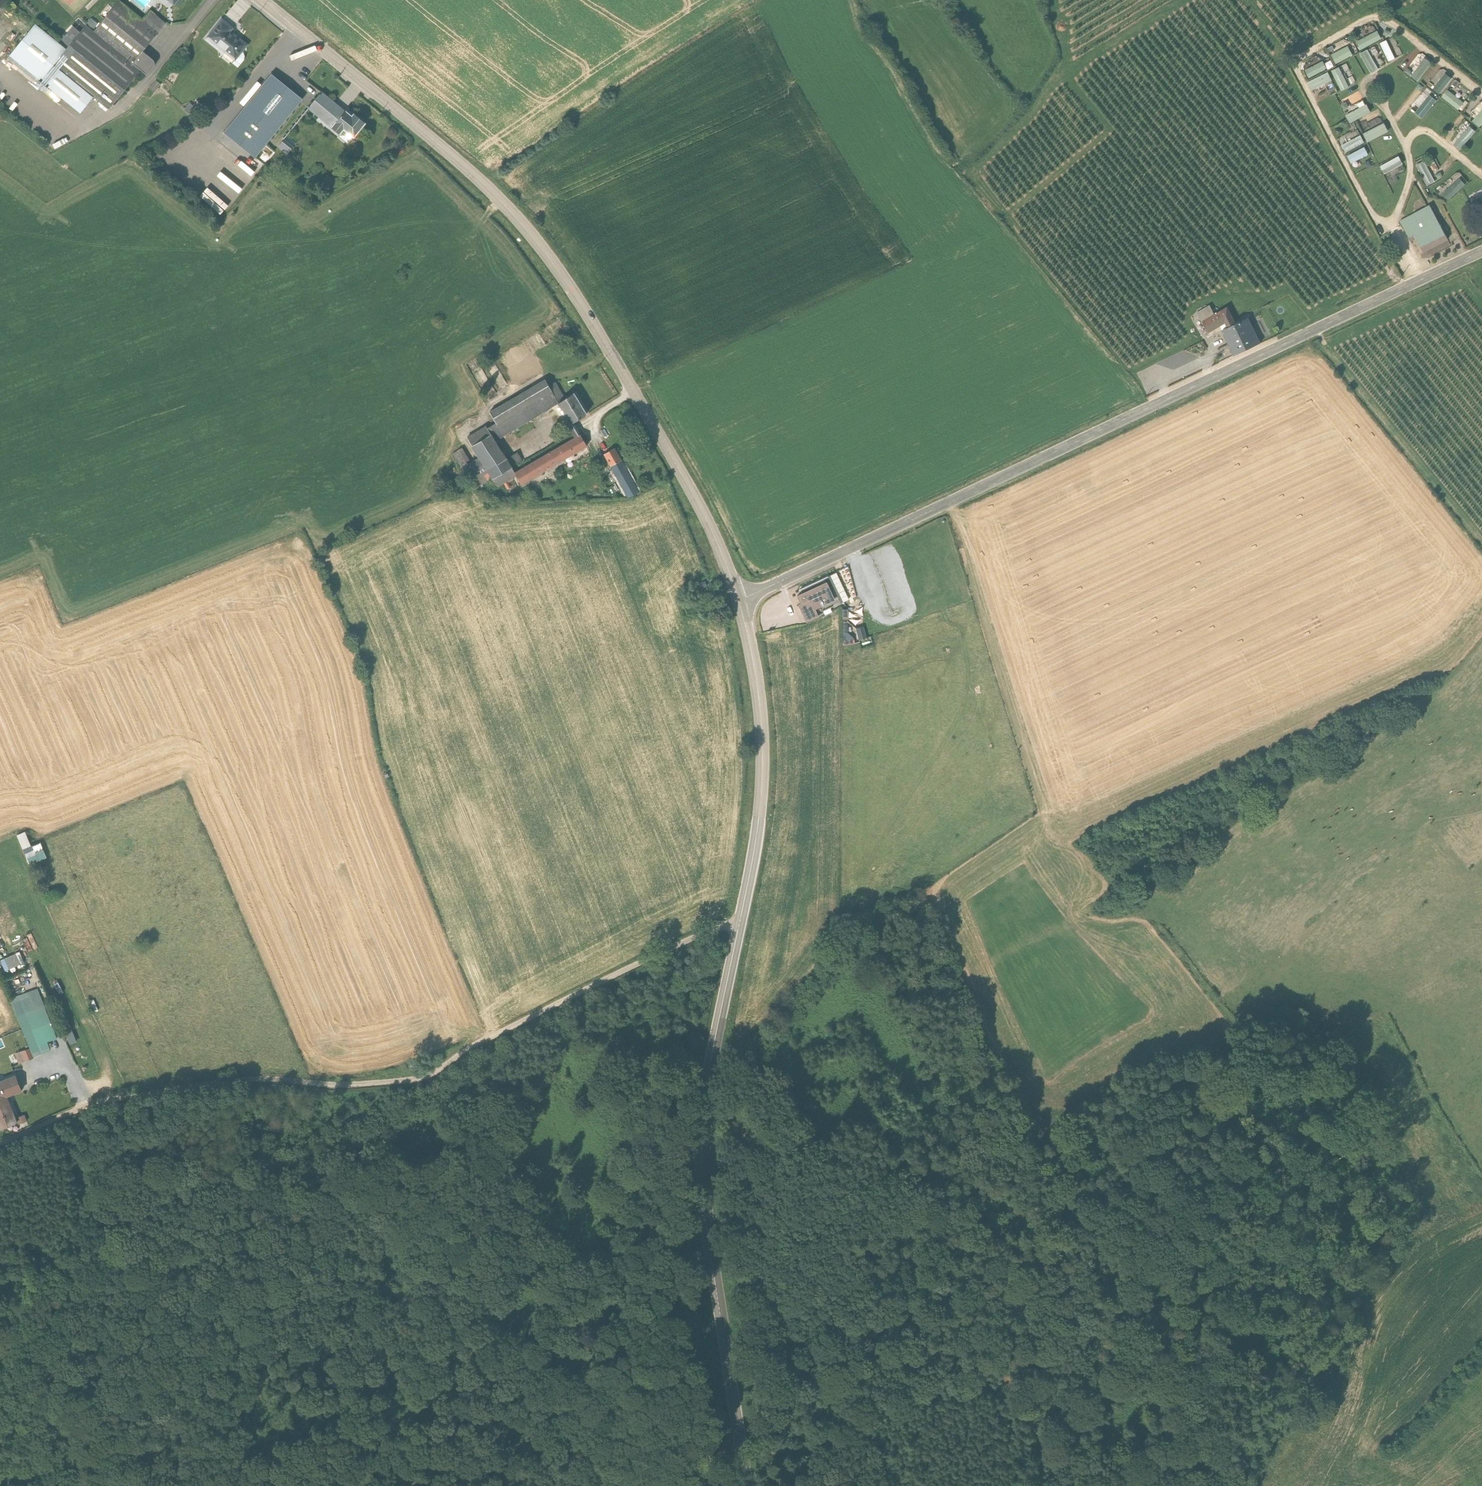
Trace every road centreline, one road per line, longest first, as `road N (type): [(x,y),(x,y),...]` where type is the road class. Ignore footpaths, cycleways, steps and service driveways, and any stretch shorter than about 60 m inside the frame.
road 1 (tertiary): [(739,599),(1481,252)]
road 2 (unclassified): [(740,917),(493,1032),(421,1075),(191,1083),(95,1101),(0,1140)]
road 3 (secondary): [(739,599),(701,509),(595,323),(535,237),(463,163),(263,0)]
road 4 (secondary): [(747,1485),(702,1176),(704,1095),(740,917)]
road 5 (secondary): [(740,917),(762,759),(757,682),(739,599)]

